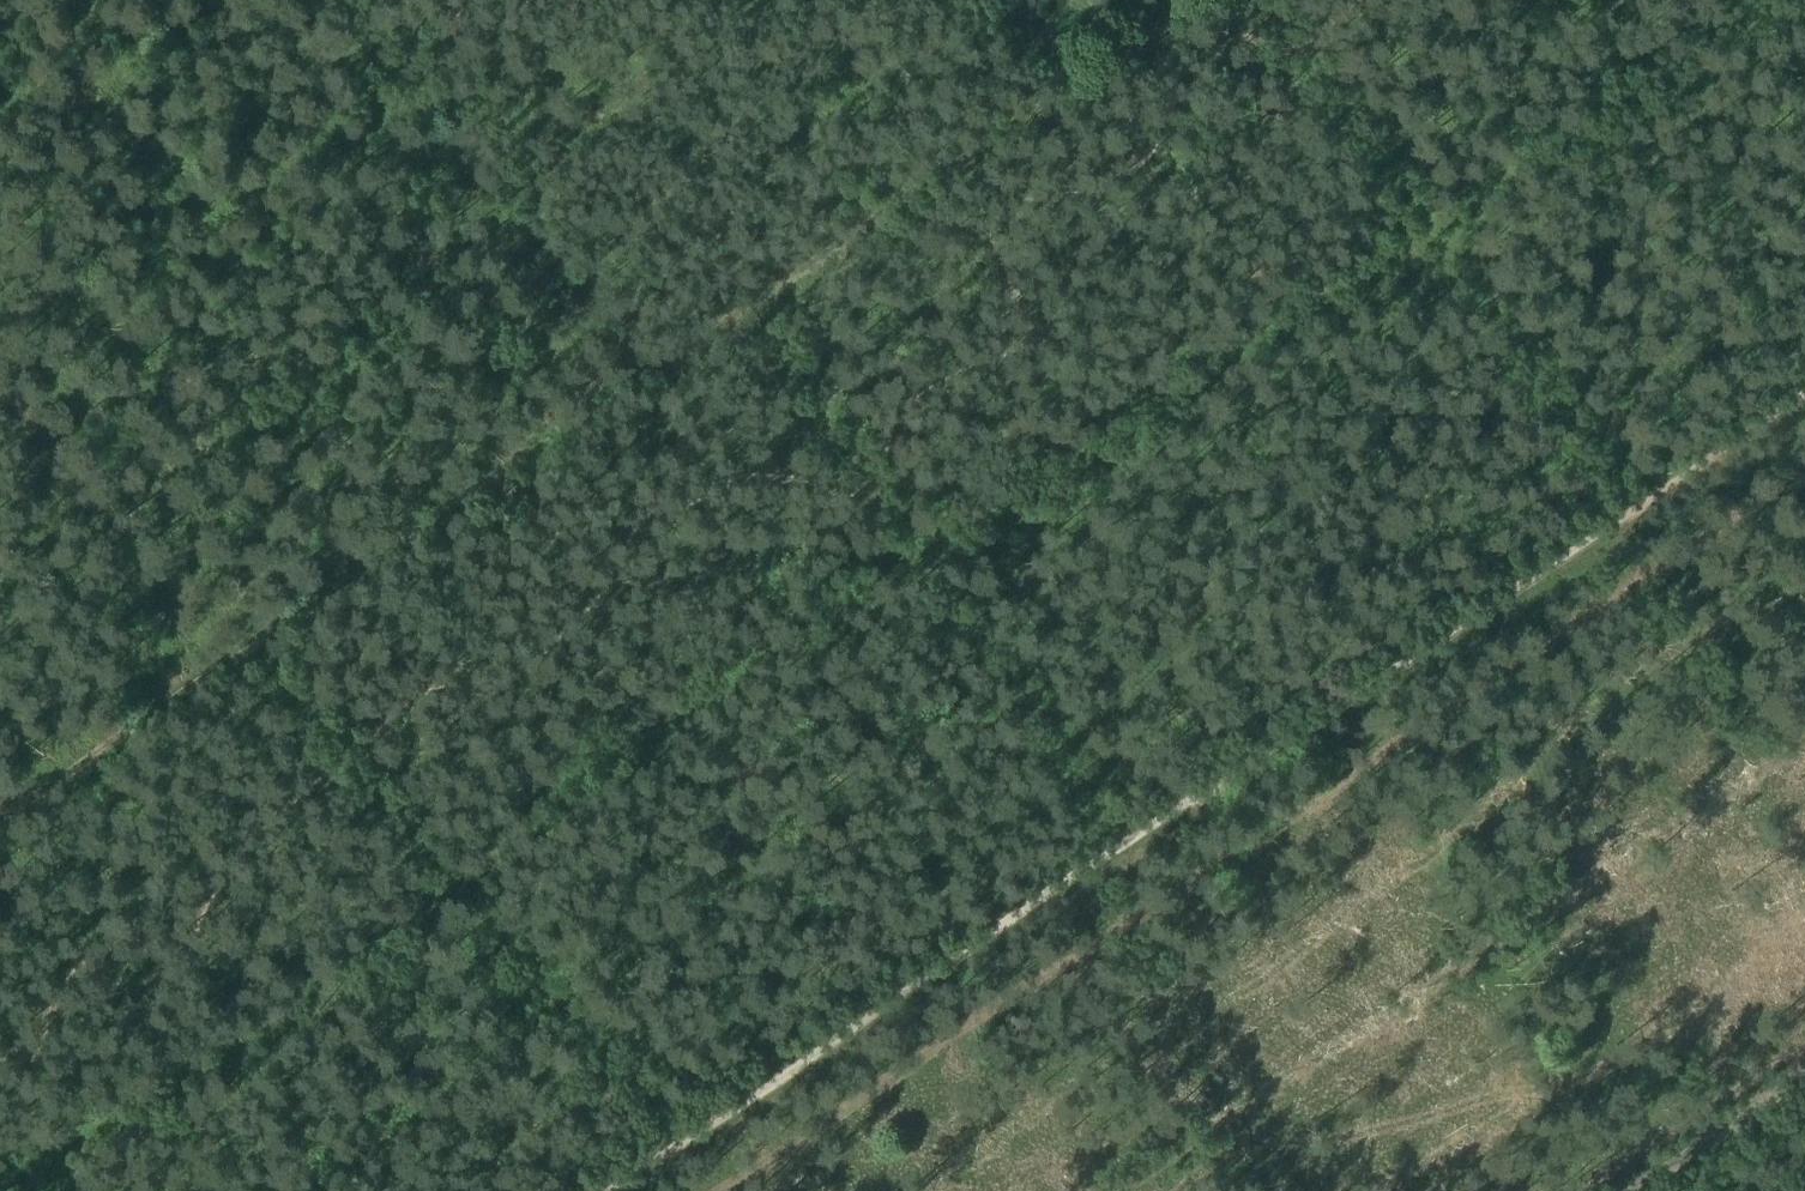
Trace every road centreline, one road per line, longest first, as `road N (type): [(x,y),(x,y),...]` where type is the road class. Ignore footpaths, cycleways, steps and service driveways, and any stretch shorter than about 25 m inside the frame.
road 1 (track): [(1804,382),(578,1190)]
road 2 (track): [(1207,0),(0,810)]
road 3 (track): [(1625,1190),(1804,1069)]

